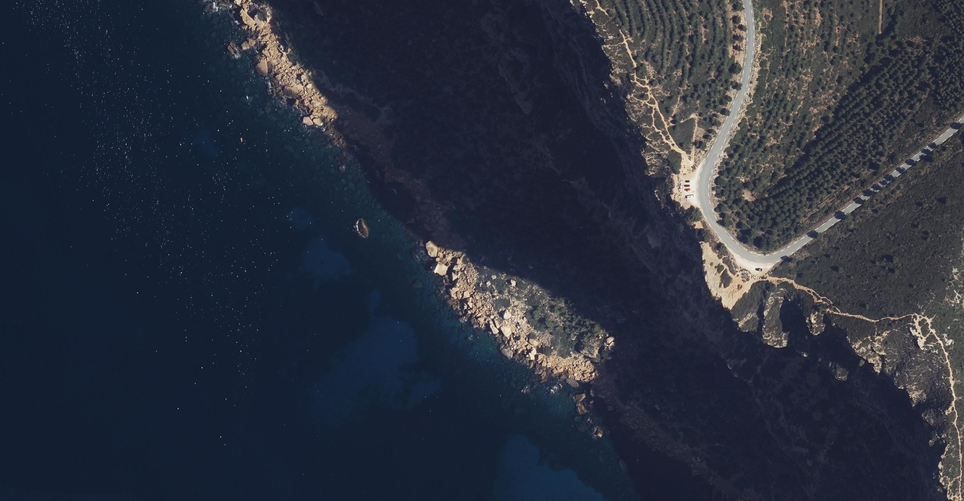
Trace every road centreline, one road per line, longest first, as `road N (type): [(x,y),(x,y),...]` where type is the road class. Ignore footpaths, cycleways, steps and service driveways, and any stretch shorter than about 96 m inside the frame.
road 1 (tertiary): [(746,0),(746,77),(703,192),(720,230),(751,259),(784,254),(963,120)]

